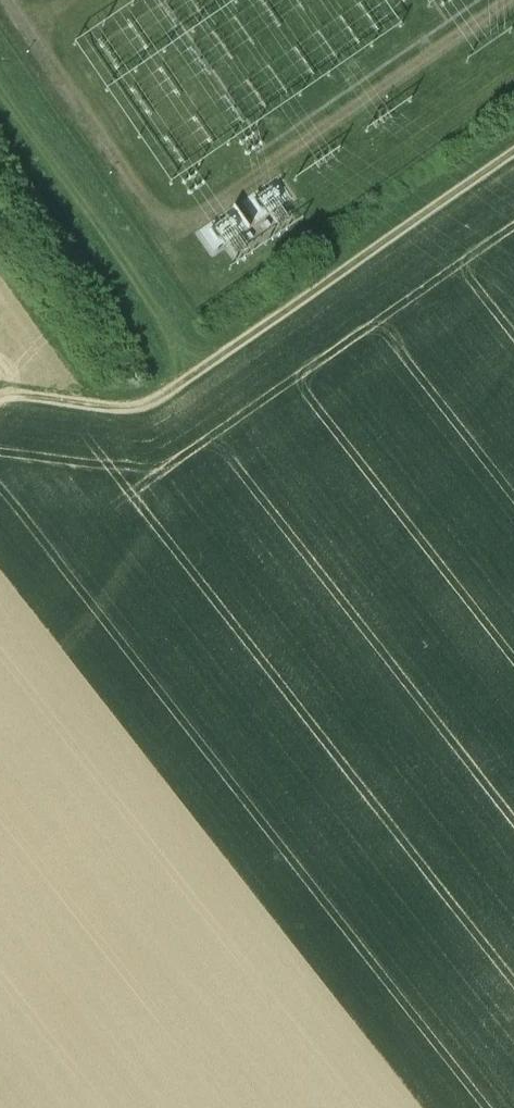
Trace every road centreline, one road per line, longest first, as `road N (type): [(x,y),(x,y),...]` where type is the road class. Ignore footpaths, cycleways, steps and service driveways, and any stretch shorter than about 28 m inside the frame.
road 1 (track): [(0,400),(127,409),(153,402),(513,153)]

